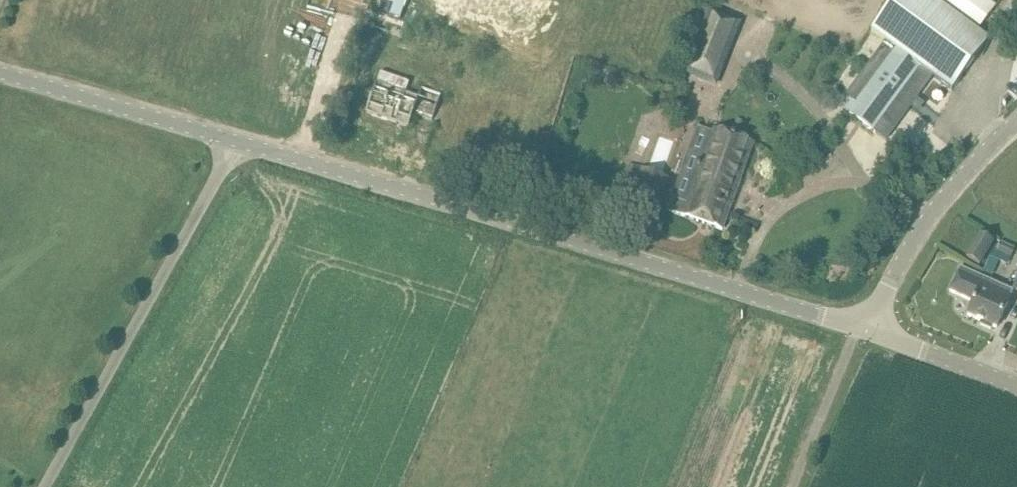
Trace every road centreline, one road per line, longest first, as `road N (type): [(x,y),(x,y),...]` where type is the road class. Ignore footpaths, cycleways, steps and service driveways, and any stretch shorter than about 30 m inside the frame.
road 1 (tertiary): [(865,330),(237,140)]
road 2 (unclassified): [(39,486),(237,140)]
road 3 (tertiary): [(865,330),(961,183),(1016,130)]
road 4 (tertiary): [(237,140),(0,71)]
road 5 (unclassified): [(1016,393),(865,330)]

